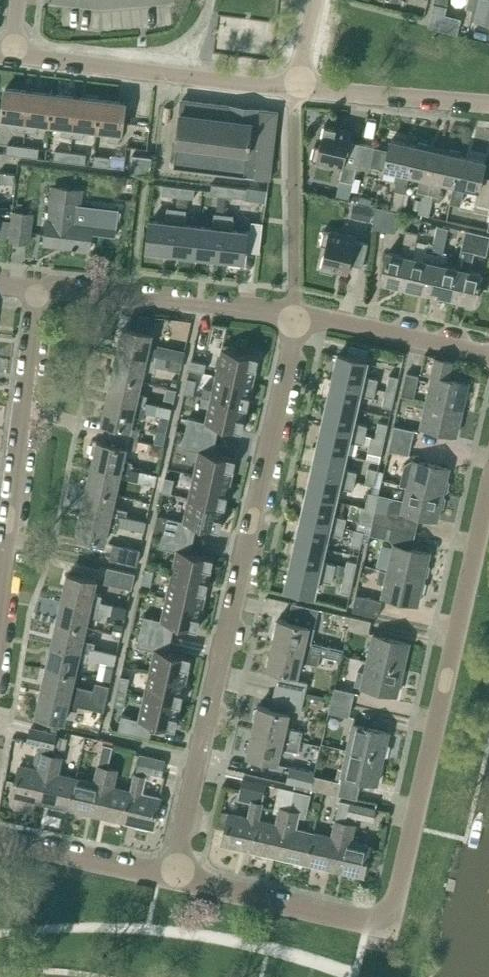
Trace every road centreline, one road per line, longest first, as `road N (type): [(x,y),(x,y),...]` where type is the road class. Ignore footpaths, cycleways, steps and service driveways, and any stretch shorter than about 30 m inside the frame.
road 1 (residential): [(176,876),(367,920),(384,915),(397,896),(488,495)]
road 2 (residential): [(176,876),(298,316)]
road 3 (residential): [(0,604),(38,289)]
road 4 (residential): [(16,55),(299,87)]
road 5 (unclassified): [(298,316),(38,289)]
road 6 (unclassified): [(488,354),(298,316)]
road 7 (residential): [(299,87),(488,103)]
road 8 (residential): [(0,838),(176,876)]

